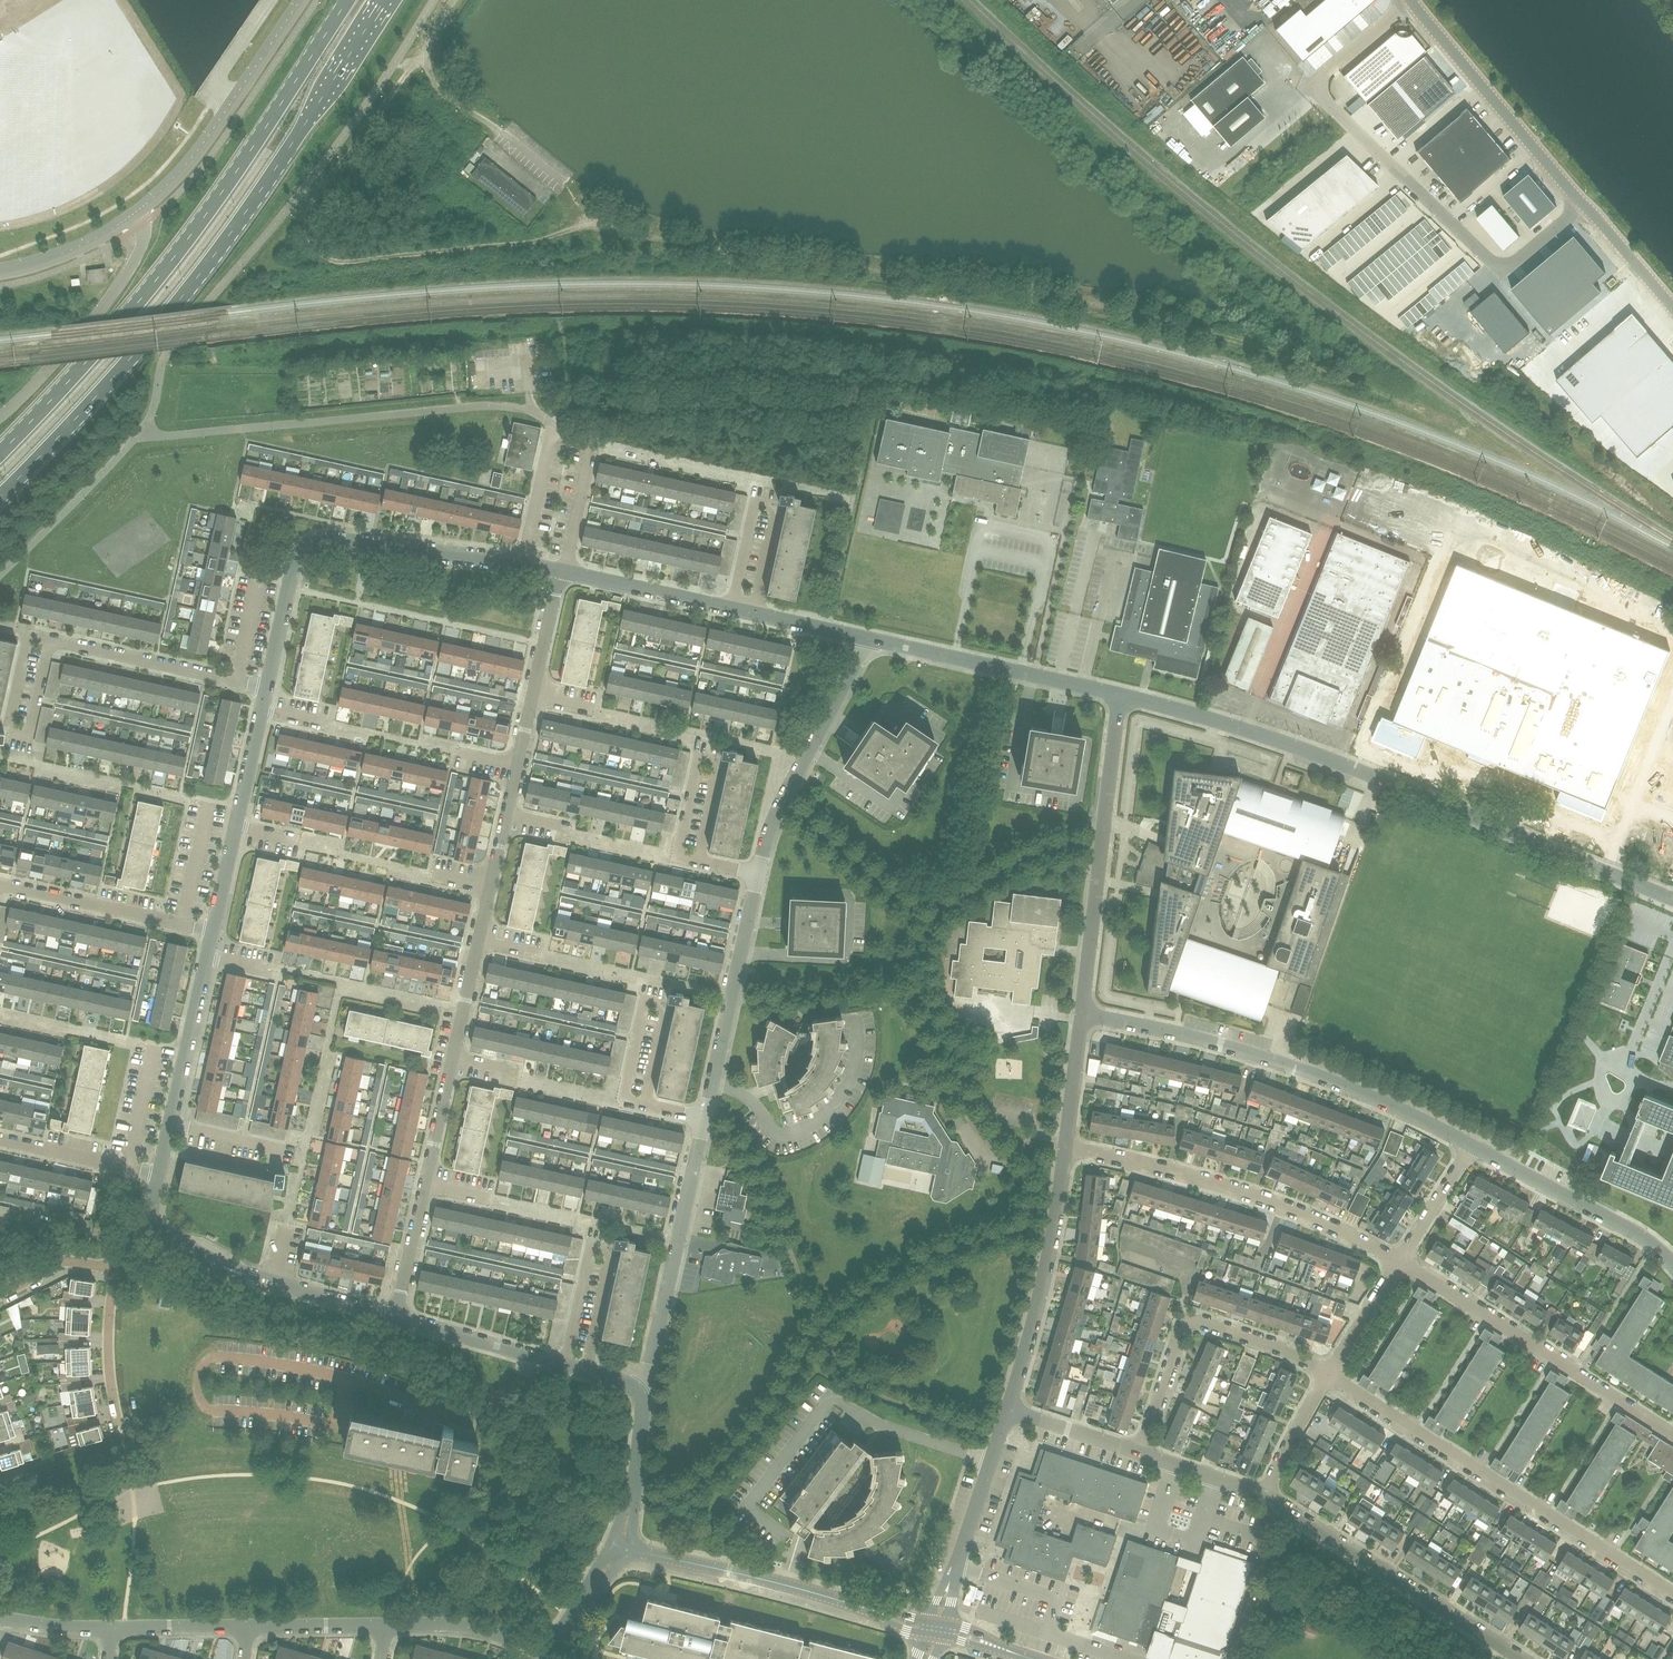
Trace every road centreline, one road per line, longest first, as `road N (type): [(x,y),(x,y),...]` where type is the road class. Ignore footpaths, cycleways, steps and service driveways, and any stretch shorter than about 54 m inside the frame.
road 1 (track): [(426,60),(412,66),(312,202),(309,234),(326,257),(523,243),(603,225),(744,255),(1073,300),(1303,360),(1514,455)]
road 2 (primary): [(0,498),(174,309),(268,182),(385,0)]
road 3 (tertiary): [(1672,899),(1355,772),(1121,696)]
road 4 (primary): [(349,0),(195,230),(129,316),(0,454)]
road 5 (unclassified): [(1412,2),(1326,71),(1324,100),(1495,264),(1514,262),(1583,204)]
road 6 (residential): [(1469,1145),(1281,1065),(1083,1013)]
road 7 (residential): [(1672,1592),(1327,1373)]
road 8 (tertiary): [(267,687),(294,567),(310,544),(561,570)]
road 9 (residential): [(1399,1261),(1280,1204),(1065,1149)]
road 10 (track): [(878,416),(762,394),(669,394),(571,403),(550,425)]
road 11 (residential): [(1672,1435),(1399,1261)]
road 12 (residential): [(1121,696),(1083,1013)]
road 13 (tertiary): [(561,570),(871,640)]
road 14 (residential): [(1518,1658),(1266,1495)]
road 15 (residential): [(643,1397),(703,1117)]
road 16 (residential): [(1140,1454),(1190,1323),(1327,1373)]
road 17 (track): [(827,629),(893,353)]
road 18 (residential): [(1008,1409),(1049,1254),(1065,1149)]
road 19 (unclassified): [(1583,204),(1412,2)]
road 20 (tertiary): [(643,1397),(628,1384),(396,1317)]
road 21 (residential): [(756,873),(783,799),(871,640)]
road 22 (tertiary): [(396,1317),(214,1265),(157,1227)]
road 23 (tertiary): [(1121,696),(871,640)]
road 24 (unclassified): [(565,184),(432,81),(428,47),(454,0)]
road 25 (tertiary): [(213,931),(267,687)]
road 26 (residential): [(703,1117),(756,873)]
road 27 (tertiary): [(158,1172),(213,931)]
road 28 (residential): [(1672,1265),(1655,1246),(1469,1145)]
road 29 (residential): [(937,1624),(1008,1409)]
road 30 (residential): [(267,687),(51,640)]
road 31 (residential): [(213,931),(0,887)]
road 32 (tertiary): [(821,1596),(645,1554),(629,1544)]
road 33 (unclassified): [(57,363),(96,321),(141,247),(133,216)]
road 34 (residential): [(120,1430),(110,1365),(115,1267)]
road 35 (residential): [(158,1172),(0,1138)]
road 36 (residential): [(51,640),(28,643),(11,729),(29,732),(38,701)]
road 37 (tertiary): [(537,1657),(504,1638),(461,1628),(386,1627)]
road 38 (tertiary): [(537,1657),(613,1551),(629,1544)]
road 39 (tertiary): [(629,1544),(643,1397)]
road 40 (unclassified): [(133,216),(184,168),(229,105)]
road 41 (unclassified): [(0,272),(62,254),(133,216)]
road 42 (residential): [(0,1266),(69,1233),(108,1235),(131,1247)]
road 43 (residential): [(396,1317),(427,1181)]
road 44 (residential): [(1140,1454),(1008,1409)]
road 45 (unclassified): [(229,105),(205,89),(267,0)]
road 46 (residential): [(1065,1149),(1083,1013)]
road 47 (tertiary): [(249,1627),(112,1629)]
road 48 (tertiary): [(249,1627),(386,1627)]
road 49 (residential): [(1266,1495),(1327,1373)]
road 50 (unclassified): [(1672,307),(1583,204)]
road 51 (residential): [(1399,1261),(1469,1145)]
road 52 (residential): [(532,700),(561,570)]
road 53 (residential): [(1327,1373),(1399,1261)]
road 54 (residential): [(1266,1495),(1140,1454)]
road 55 (unclassified): [(229,105),(301,0)]
road 56 (residential): [(452,1061),(479,940)]
road 57 (residential): [(427,1181),(452,1061)]
road 58 (residential): [(0,1295),(66,1263),(115,1267)]
road 59 (tertiary): [(821,1596),(935,1635)]

